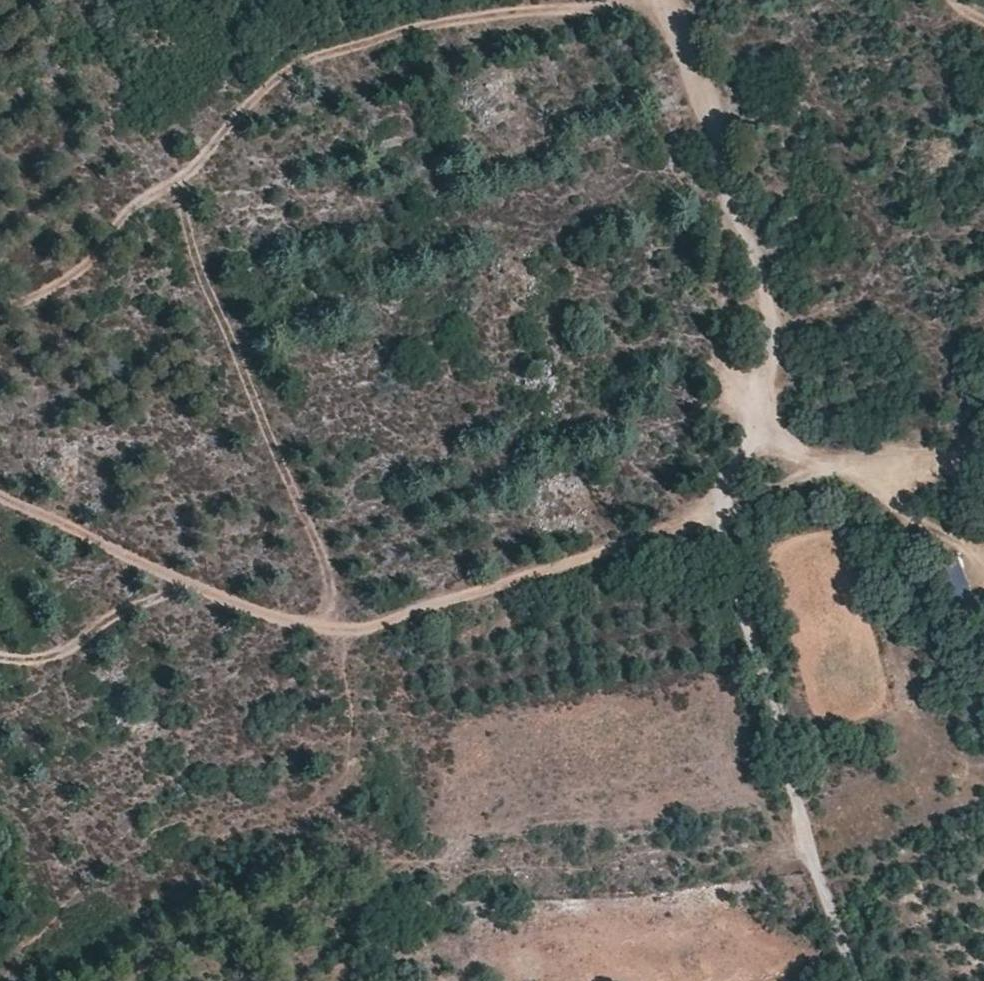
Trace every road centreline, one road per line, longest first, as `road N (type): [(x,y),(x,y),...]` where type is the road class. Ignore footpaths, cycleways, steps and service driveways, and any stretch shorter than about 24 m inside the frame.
road 1 (track): [(318,627),(325,564),(196,260),(183,212),(189,184),(216,137),(298,62),(465,16),(630,0)]
road 2 (track): [(0,495),(264,614),(332,631),(400,618),(857,463)]
road 3 (track): [(850,980),(719,510),(749,426)]
road 4 (track): [(665,0),(739,194),(749,426)]
road 5 (track): [(0,308),(79,274),(131,208),(198,167)]
road 6 (track): [(749,426),(857,463),(983,448)]

